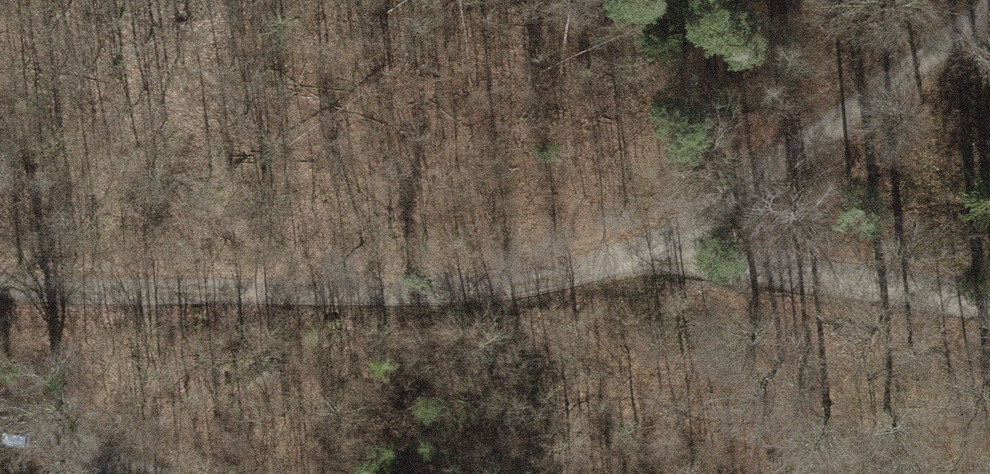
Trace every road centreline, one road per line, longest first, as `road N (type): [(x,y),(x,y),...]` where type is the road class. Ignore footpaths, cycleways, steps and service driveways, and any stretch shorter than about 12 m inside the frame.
road 1 (track): [(0,294),(569,287),(671,241),(989,9)]
road 2 (track): [(989,302),(671,241)]
road 3 (track): [(134,473),(0,423)]

